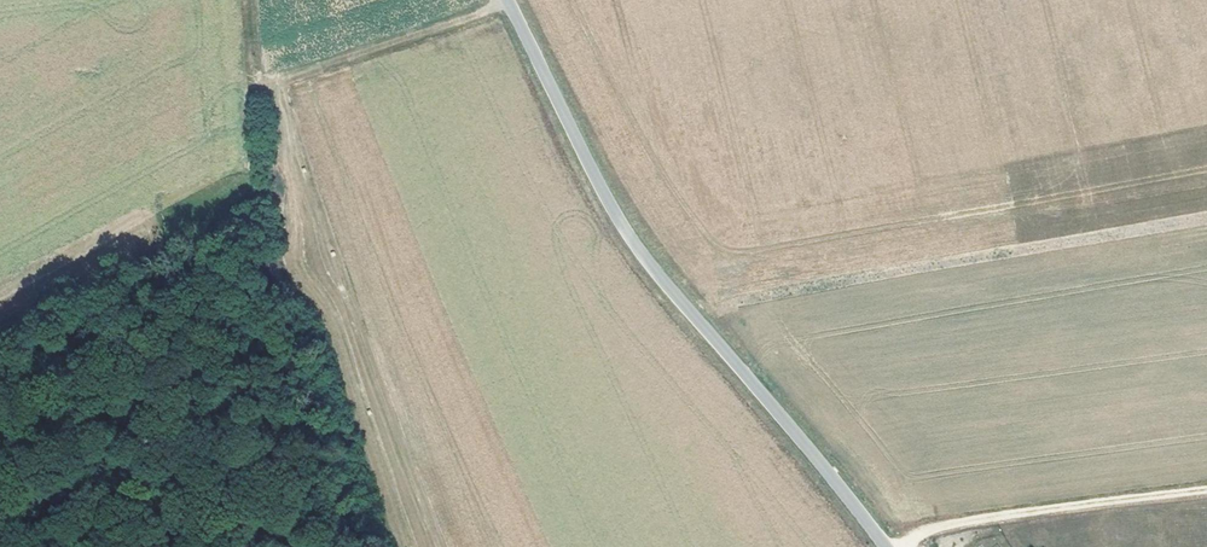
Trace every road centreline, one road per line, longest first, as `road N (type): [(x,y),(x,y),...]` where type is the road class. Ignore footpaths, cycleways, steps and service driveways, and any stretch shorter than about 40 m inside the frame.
road 1 (unclassified): [(884,546),(626,234),(507,0)]
road 2 (track): [(507,1),(257,88),(247,0)]
road 3 (track): [(1206,488),(956,521),(895,546)]

